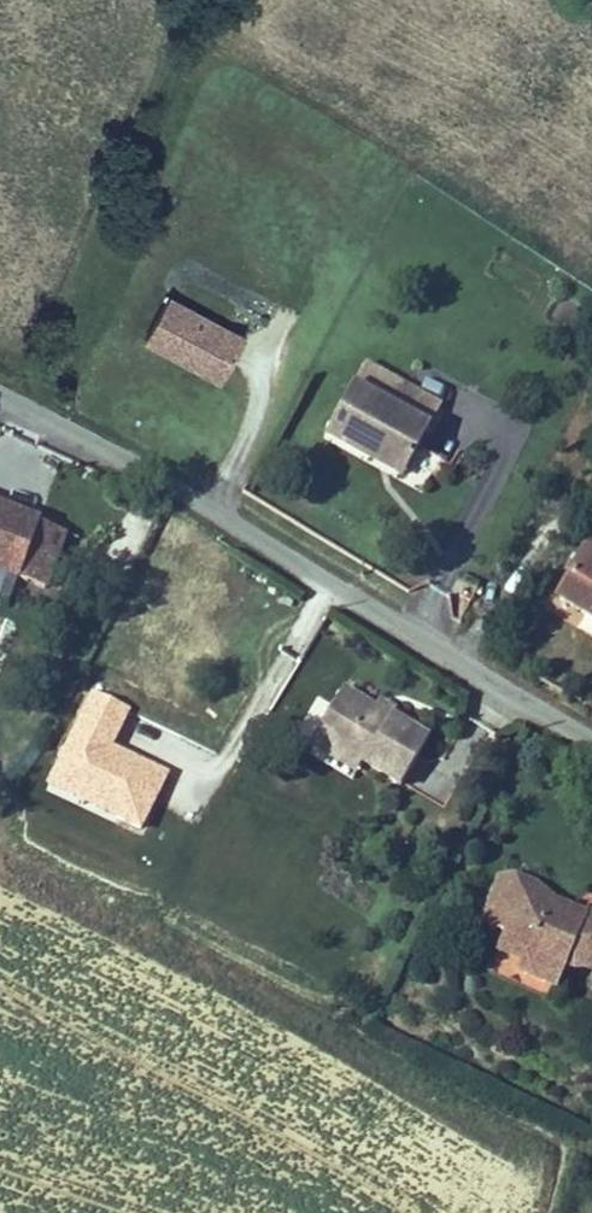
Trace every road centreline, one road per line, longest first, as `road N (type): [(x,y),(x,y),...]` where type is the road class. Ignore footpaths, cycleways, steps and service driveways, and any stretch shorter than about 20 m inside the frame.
road 1 (unclassified): [(591,755),(430,650),(184,458),(0,375)]

